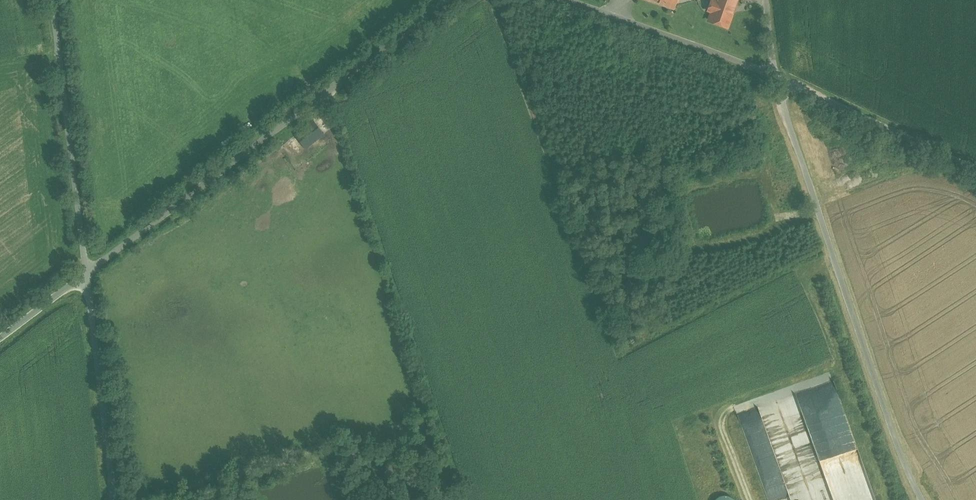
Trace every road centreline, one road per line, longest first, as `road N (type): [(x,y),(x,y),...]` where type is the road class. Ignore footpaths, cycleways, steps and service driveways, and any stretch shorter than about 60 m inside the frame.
road 1 (unclassified): [(447,0),(86,273)]
road 2 (unclassified): [(922,499),(890,441),(780,79)]
road 3 (unclassified): [(53,0),(86,273)]
road 4 (unclassified): [(86,273),(114,499)]
road 5 (unclassified): [(780,79),(568,0)]
road 6 (unclassified): [(975,172),(780,79)]

